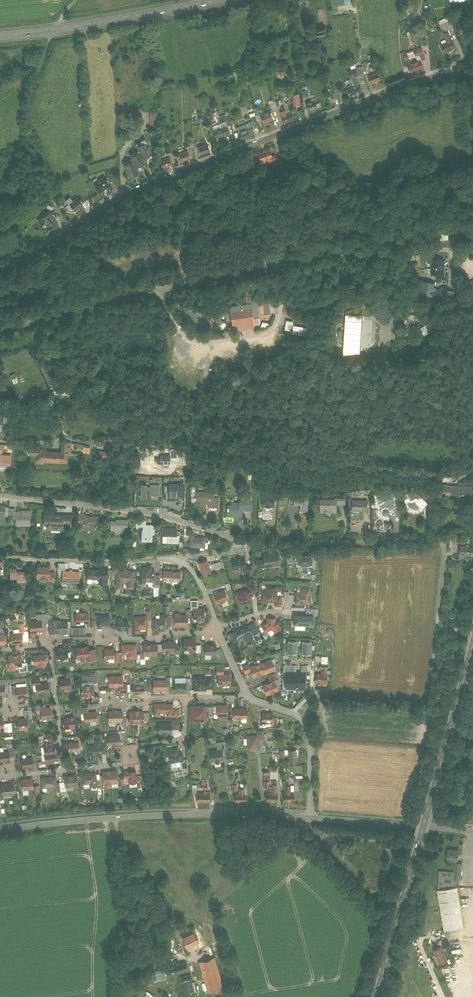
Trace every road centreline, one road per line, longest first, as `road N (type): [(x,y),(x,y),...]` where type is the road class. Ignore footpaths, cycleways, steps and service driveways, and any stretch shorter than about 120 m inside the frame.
road 1 (residential): [(0,271),(129,196),(405,87),(472,77)]
road 2 (residential): [(0,330),(118,294),(288,261),(452,255)]
road 3 (primary): [(376,996),(472,637)]
road 4 (residential): [(245,547),(437,538),(444,558),(438,626),(467,632)]
road 5 (tertiary): [(0,830),(155,816),(309,818)]
road 6 (residential): [(0,492),(137,507),(245,547)]
road 7 (residential): [(0,778),(62,771),(49,645),(0,649)]
road 8 (primary): [(226,0),(0,37)]
road 9 (track): [(438,626),(428,706),(311,693)]
road 10 (track): [(51,31),(28,114),(56,207)]
road 11 (residential): [(179,559),(0,557)]
road 12 (tertiary): [(309,818),(472,830)]
road 13 (residential): [(309,818),(305,724),(245,696)]
road 14 (residential): [(185,698),(183,738),(138,746),(122,765),(89,768)]
road 15 (residential): [(123,441),(0,438)]

